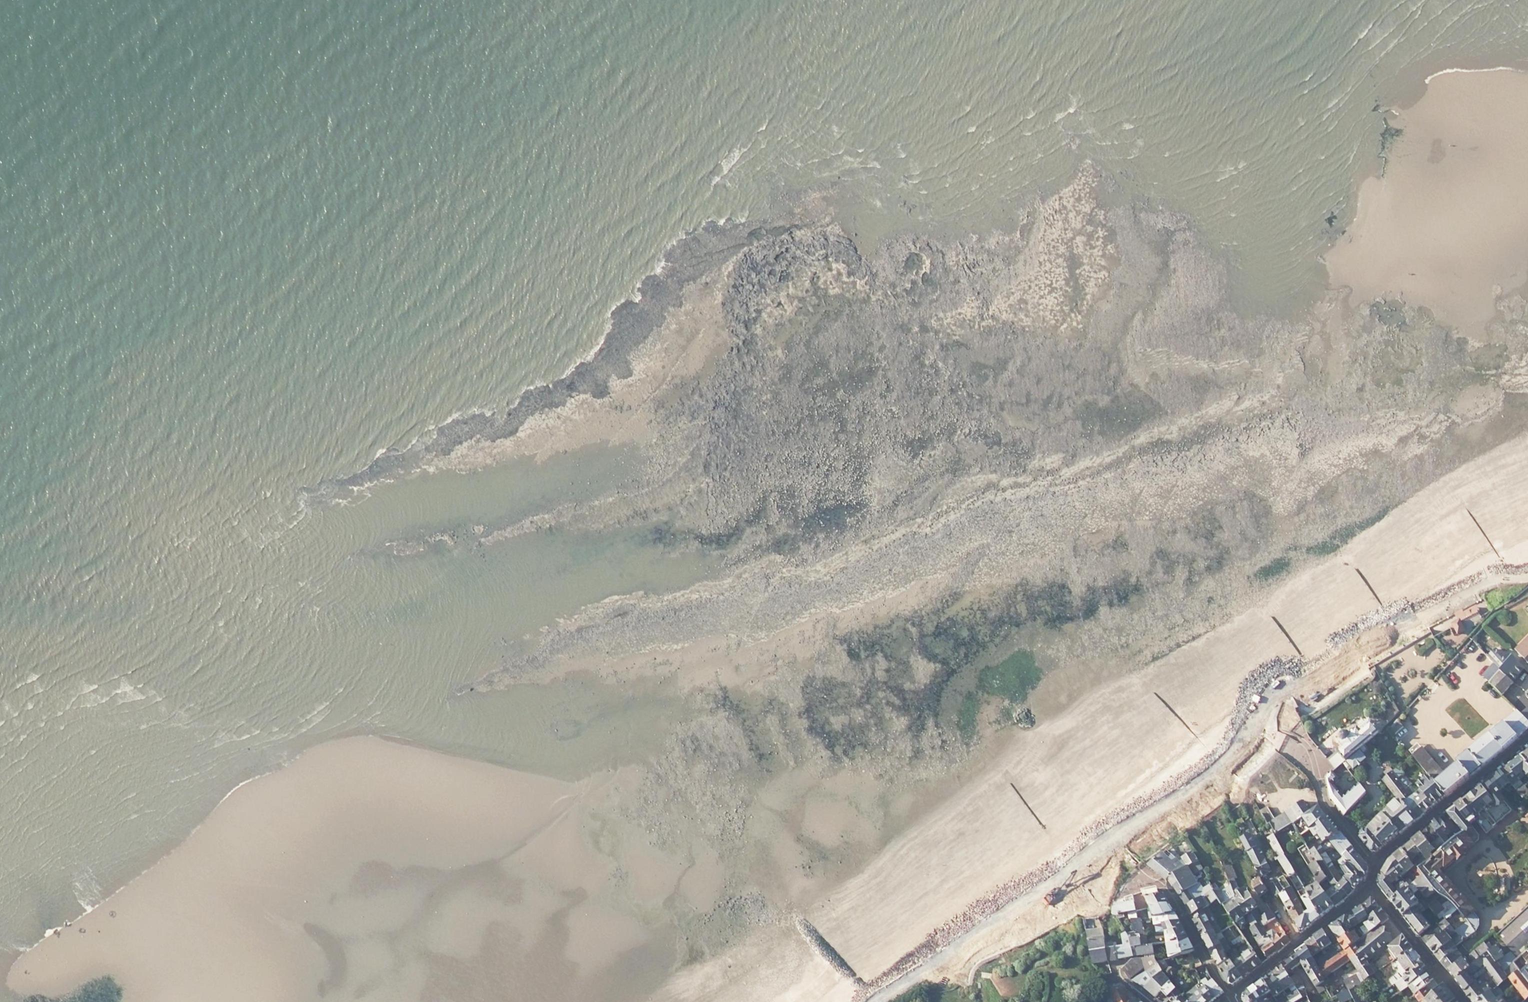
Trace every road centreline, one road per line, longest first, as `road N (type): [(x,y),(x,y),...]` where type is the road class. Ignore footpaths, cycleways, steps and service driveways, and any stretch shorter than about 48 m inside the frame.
road 1 (residential): [(1373,881),(1377,860),(1392,843),(1527,737)]
road 2 (residential): [(1232,996),(1373,881)]
road 3 (residential): [(1232,996),(1169,880),(1141,869)]
road 4 (residential): [(1468,1001),(1373,881)]

